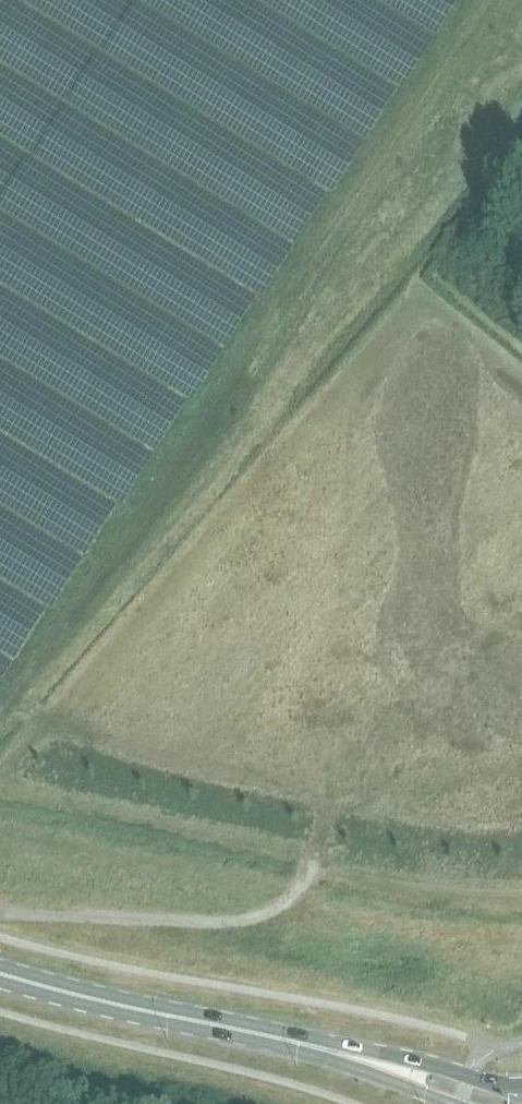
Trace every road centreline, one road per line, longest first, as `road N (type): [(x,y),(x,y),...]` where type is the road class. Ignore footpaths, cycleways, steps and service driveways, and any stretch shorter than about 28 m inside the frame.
road 1 (track): [(0,917),(235,927),(270,919),(294,904),(310,878),(343,792)]
road 2 (primary): [(376,1063),(0,976)]
road 3 (primary): [(521,1095),(441,1067),(376,1063)]

